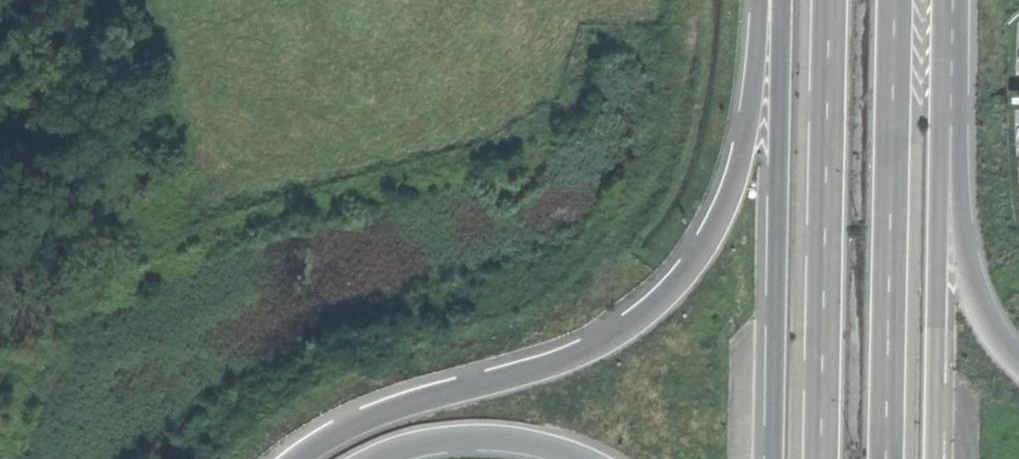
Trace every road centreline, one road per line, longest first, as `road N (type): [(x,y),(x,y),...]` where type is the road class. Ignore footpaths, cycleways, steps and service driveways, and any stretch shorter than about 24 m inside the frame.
road 1 (trunk): [(761,0),(739,166),(700,252),(671,289),(607,338),(544,366),(350,423),(293,458)]
road 2 (trunk): [(782,0),(773,458)]
road 3 (trunk): [(887,458),(896,0)]
road 4 (trunk): [(829,0),(823,458)]
road 5 (trunk): [(936,458),(946,62)]
road 6 (trunk): [(1018,355),(982,293),(963,221),(946,62)]
road 7 (trunk): [(379,458),(429,442),(486,437),(577,458)]

